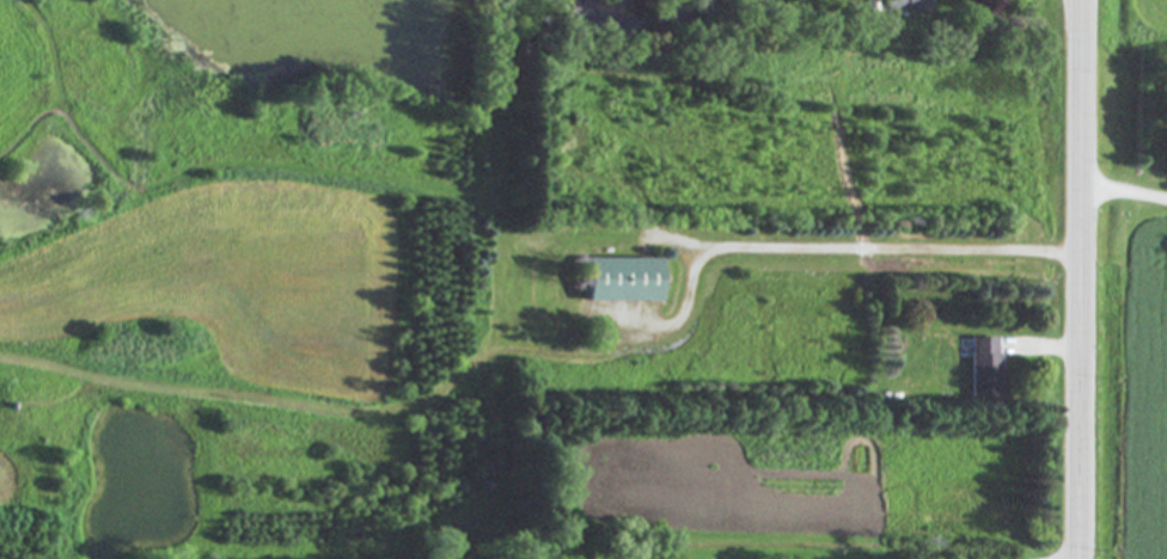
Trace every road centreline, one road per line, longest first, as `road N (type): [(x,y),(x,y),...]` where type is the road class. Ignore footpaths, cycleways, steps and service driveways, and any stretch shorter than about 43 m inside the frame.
road 1 (secondary): [(1078,558),(1082,0)]

